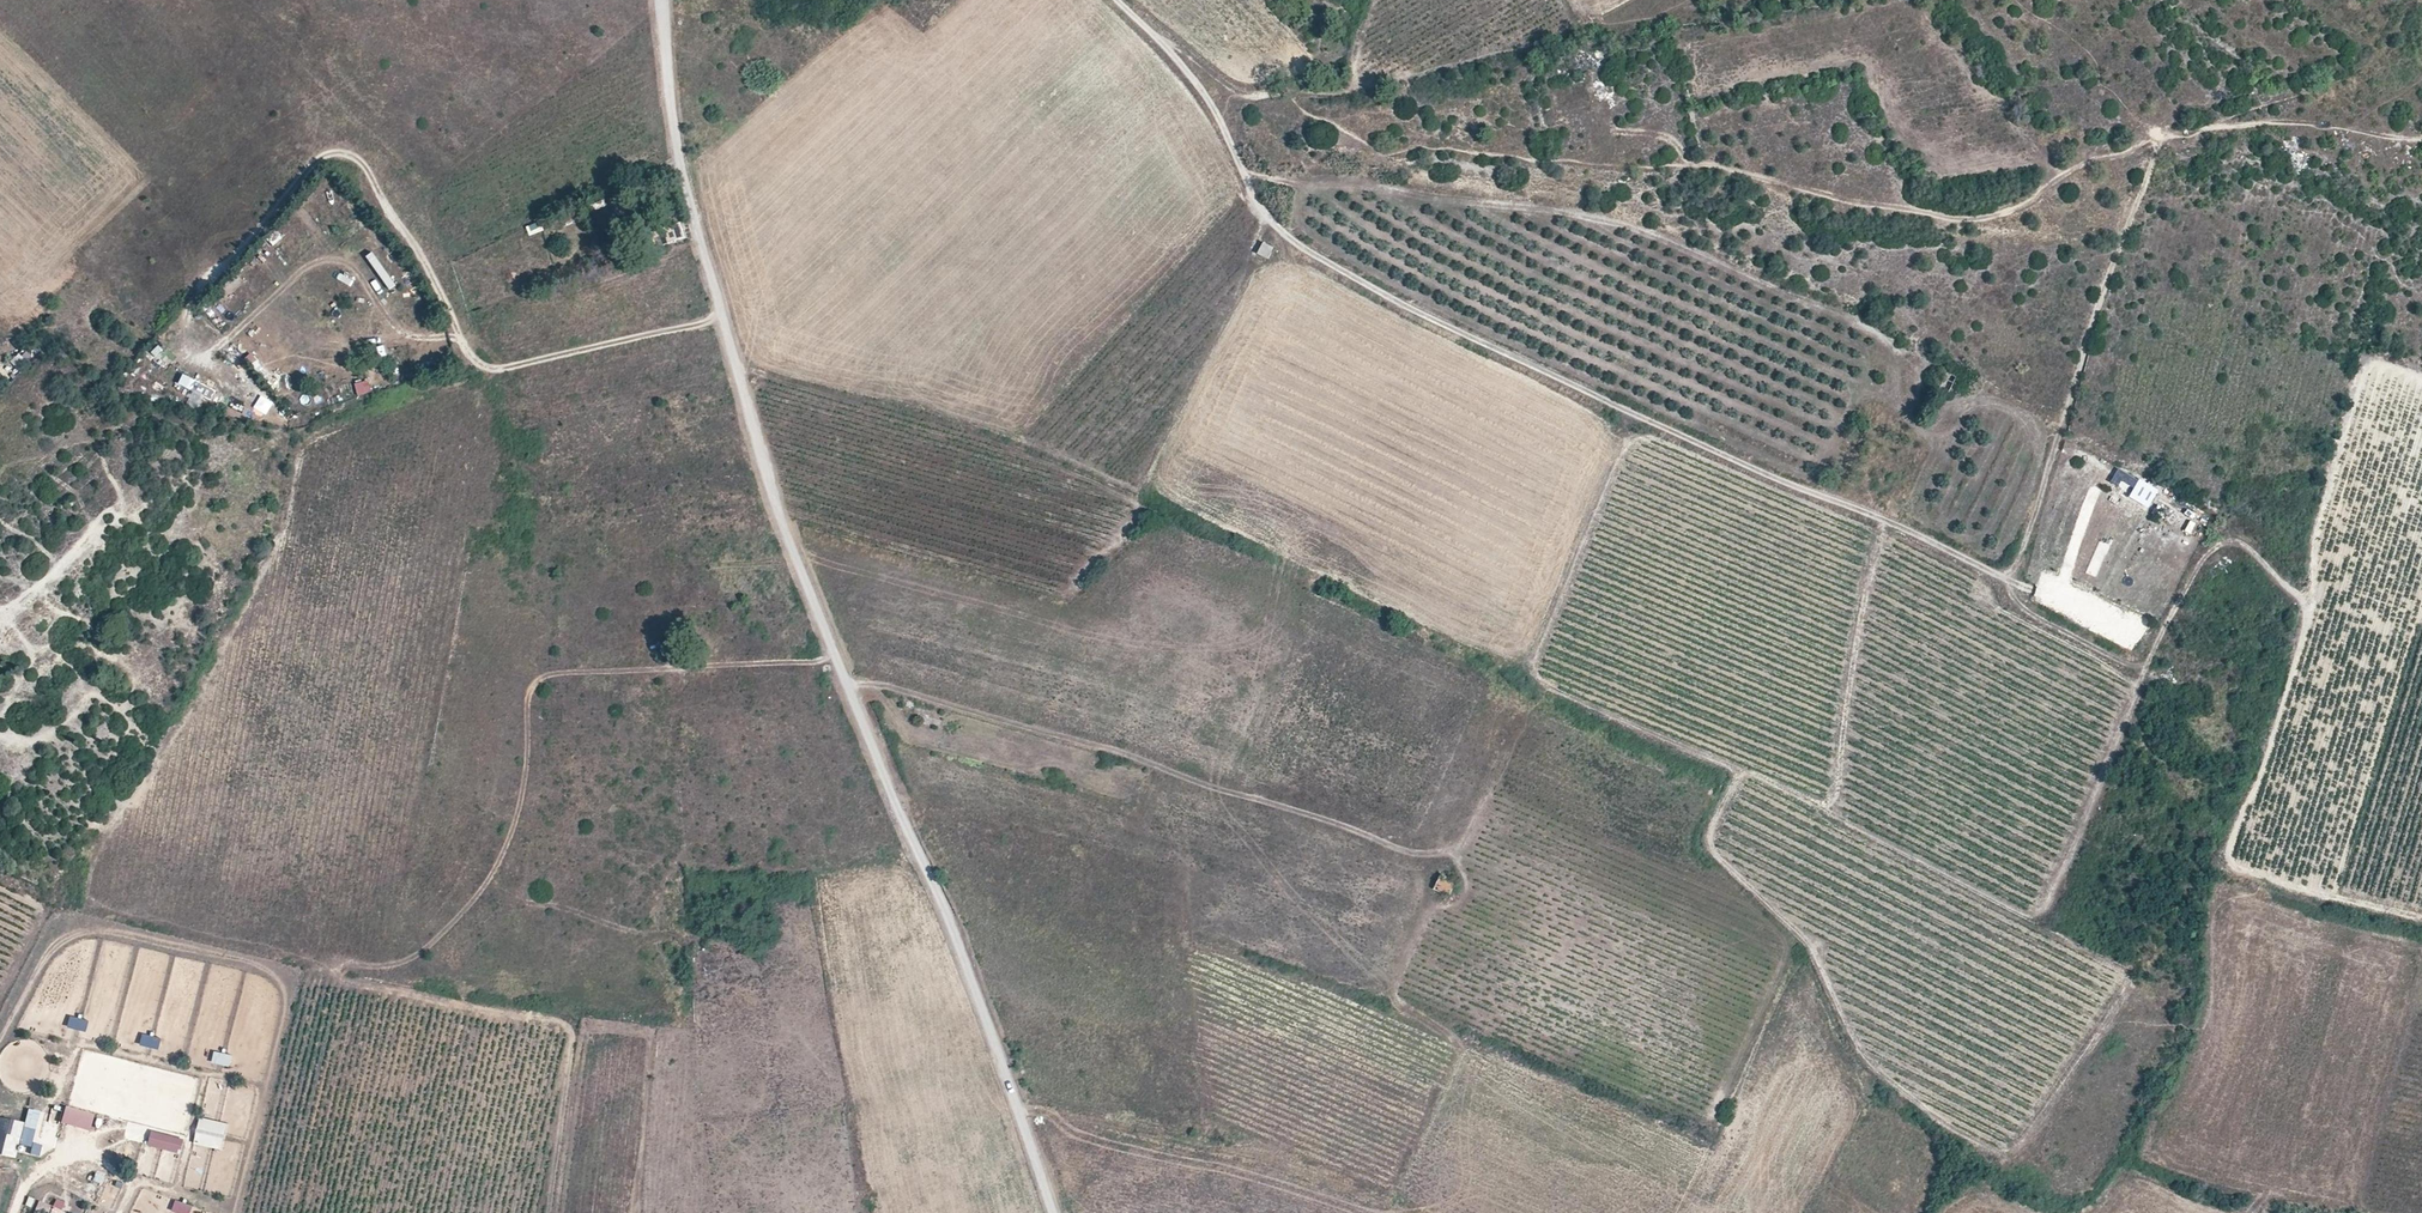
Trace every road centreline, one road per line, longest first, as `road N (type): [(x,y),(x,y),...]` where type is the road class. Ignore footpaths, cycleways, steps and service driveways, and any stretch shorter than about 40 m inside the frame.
road 1 (track): [(1055,1212),(956,933),(782,523),(693,208),(665,69),(660,0)]
road 2 (track): [(1112,0),(1206,94),(1262,210),(1344,270),(1733,458),(2011,573)]
road 3 (track): [(723,316),(485,368),(288,451),(279,514),(147,765),(55,895)]
road 4 (track): [(2159,141),(2059,174),(2029,205),(1957,221),(1851,205),(1731,169),(1532,161),(1451,149),(1387,154),(1296,107),(1296,96)]
road 5 (track): [(831,650),(823,658),(552,672),(533,685),(528,765),(498,867),(504,892),(646,934),(669,929),(731,953),(736,1084)]
road 6 (track): [(1887,525),(1847,696),(1834,806),(1744,771),(1712,835),(1737,878),(1836,990),(1872,1065),(1964,1133)]
road 7 (track): [(845,679),(1326,815),(1468,871)]
road 8 (track): [(498,867),(440,937),(401,966),(338,966),(339,980),(565,1027),(574,1040),(565,1064)]
road 9 (track): [(2011,573),(2159,141)]
road 10 (track): [(2011,573),(2024,611),(2143,670),(2197,566),(2224,544),(2239,543),(2311,600)]
road 11 (track): [(1015,1103),(1256,1152),(1426,1212)]
road 12 (track): [(2159,141),(2197,126),(2305,121),(2402,140),(2421,137)]
road 13 (track): [(1156,37),(1239,97),(1357,88)]

